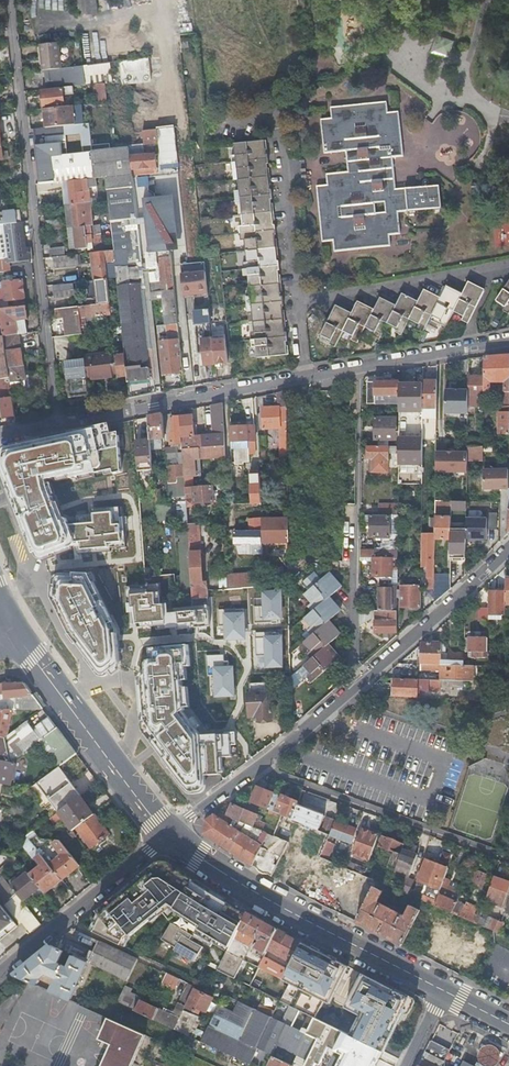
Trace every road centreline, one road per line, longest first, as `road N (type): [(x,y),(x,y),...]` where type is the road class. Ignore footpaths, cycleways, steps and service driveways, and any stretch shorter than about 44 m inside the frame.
road 1 (residential): [(56,424),(8,0)]
road 2 (residential): [(360,367),(357,684)]
road 3 (secondary): [(443,989),(286,911),(169,834)]
road 4 (residential): [(255,767),(508,859)]
road 5 (residential): [(56,424),(306,377)]
road 6 (residential): [(300,303),(283,117),(219,125)]
road 7 (secondary): [(169,834),(18,635)]
road 8 (residential): [(169,834),(0,972)]
road 9 (residential): [(508,268),(300,303)]
road 10 (residential): [(508,547),(357,684)]
road 11 (residential): [(360,367),(508,341)]
road 12 (residential): [(357,684),(255,767)]

